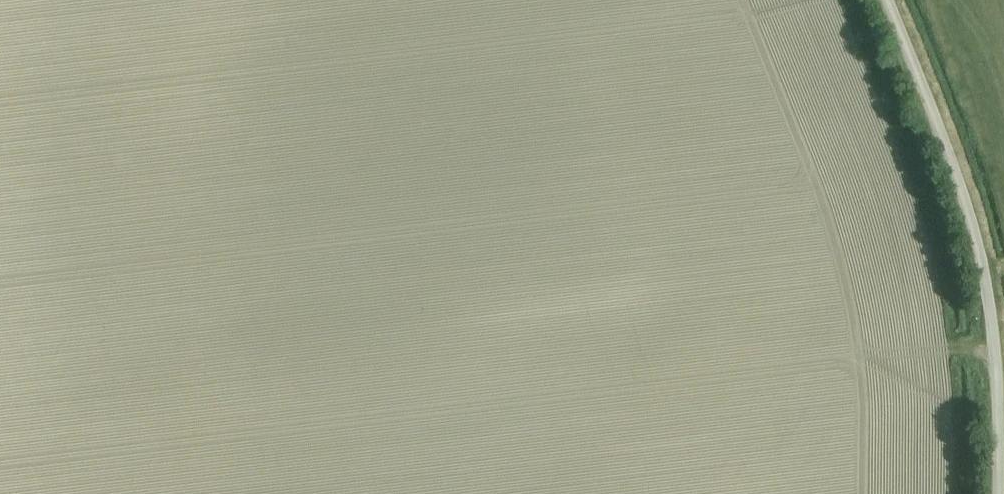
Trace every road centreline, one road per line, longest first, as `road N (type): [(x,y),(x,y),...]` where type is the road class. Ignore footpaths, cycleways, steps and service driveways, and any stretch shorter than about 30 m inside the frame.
road 1 (unclassified): [(995,493),(996,379),(982,294),(954,178),(881,0)]

